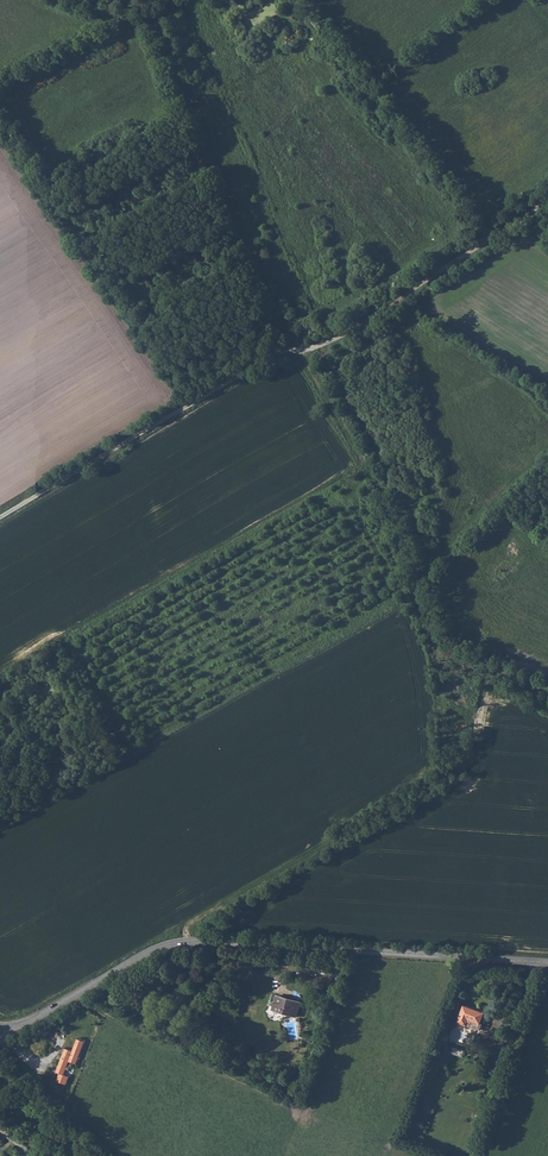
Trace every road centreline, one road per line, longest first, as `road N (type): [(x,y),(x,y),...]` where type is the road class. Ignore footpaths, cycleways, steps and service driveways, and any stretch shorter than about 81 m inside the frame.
road 1 (track): [(547,198),(342,336),(265,358),(0,517)]
road 2 (tertiary): [(547,961),(192,941),(145,952),(36,1019),(0,1027)]
road 3 (unknown): [(547,696),(508,670),(458,668),(416,591),(379,471),(309,365)]

